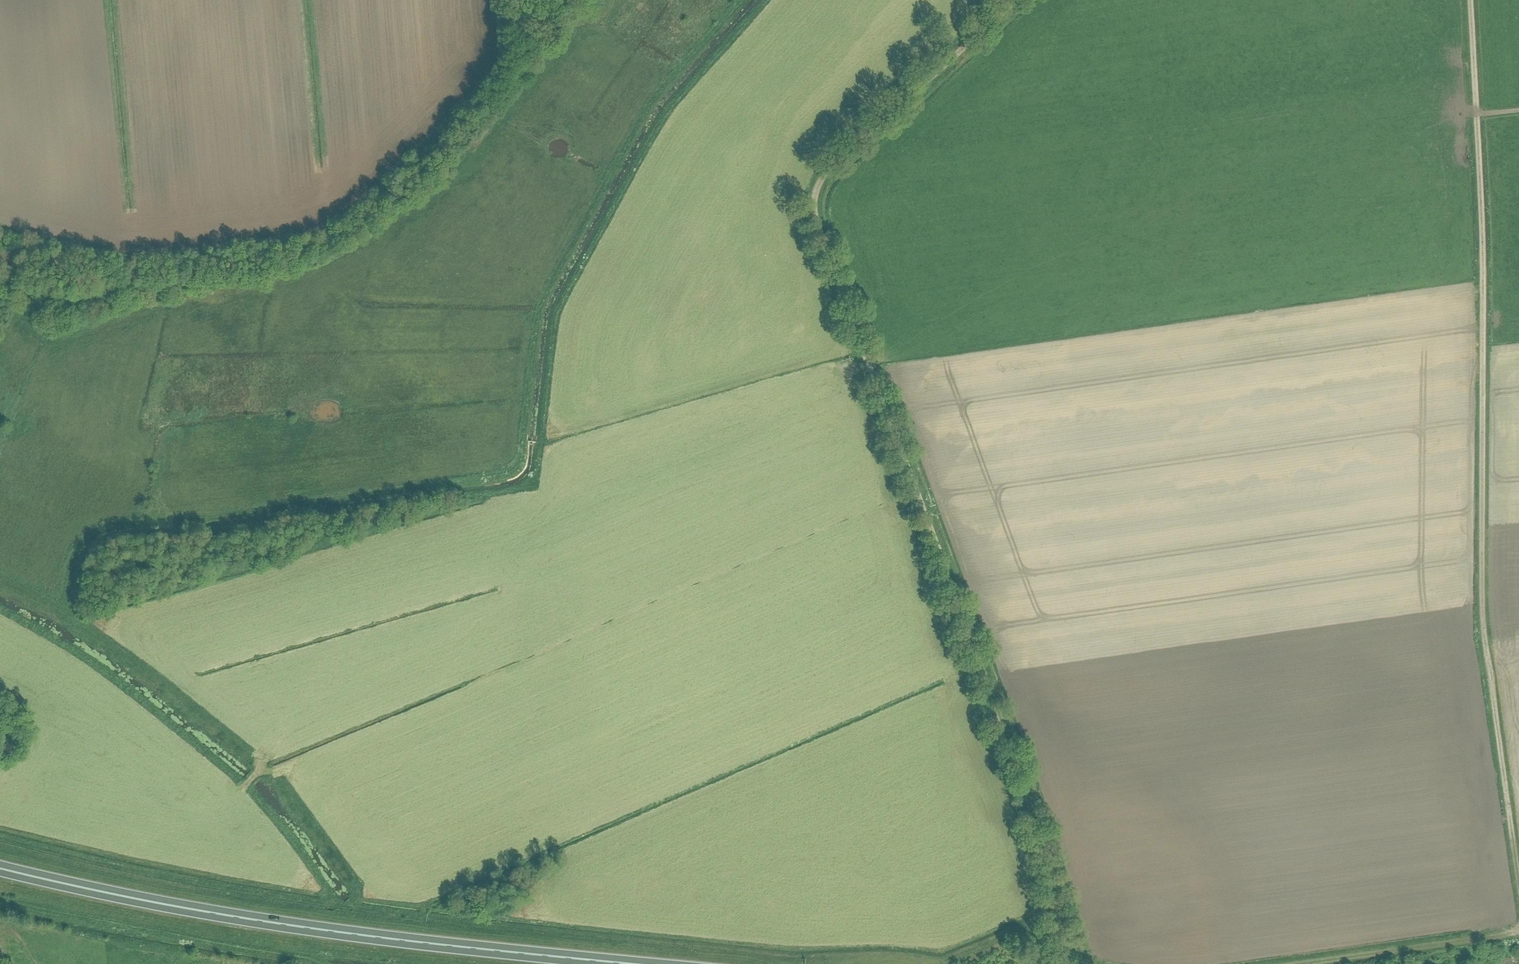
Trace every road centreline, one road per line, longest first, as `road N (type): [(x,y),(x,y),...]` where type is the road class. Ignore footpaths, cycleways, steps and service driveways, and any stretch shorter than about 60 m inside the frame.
road 1 (unclassified): [(1513,839),(1483,592),(1471,0)]
road 2 (unclassified): [(939,557),(815,192),(822,177),(1017,0)]
road 3 (trunk): [(626,963),(305,928),(0,869)]
road 4 (track): [(939,557),(1084,963)]
road 5 (track): [(1304,963),(1518,929)]

